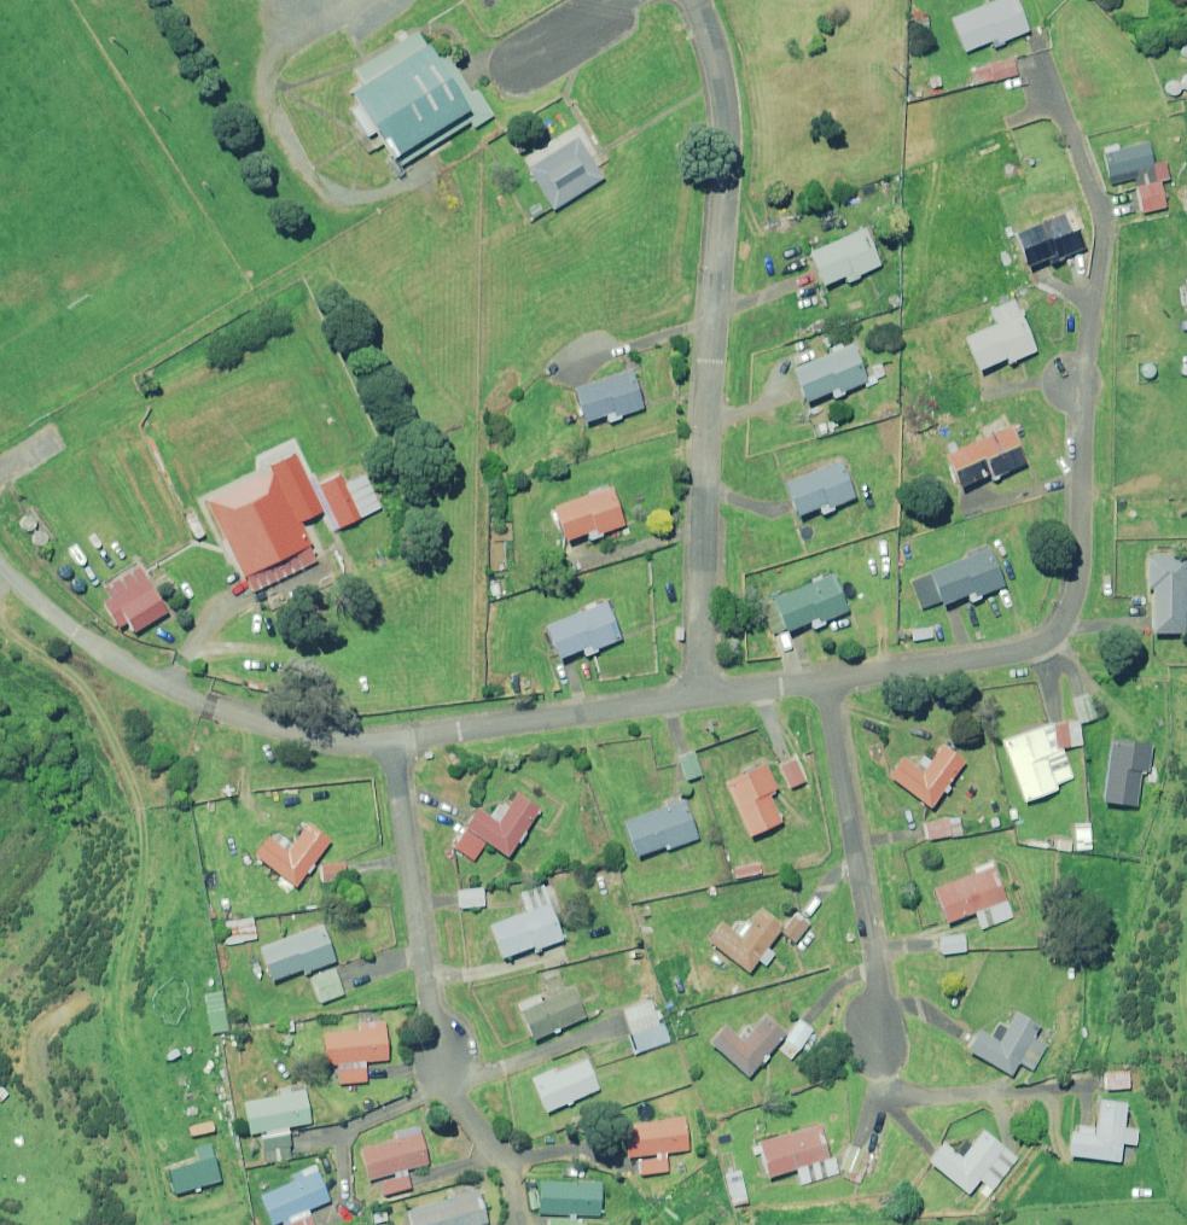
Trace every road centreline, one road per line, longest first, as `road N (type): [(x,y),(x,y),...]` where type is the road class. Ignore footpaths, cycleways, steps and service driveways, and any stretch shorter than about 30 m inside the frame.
road 1 (residential): [(694,0),(716,60),(727,139),(699,526),(698,694)]
road 2 (residential): [(1038,47),(1103,230),(1090,348),(1074,383),(1084,417),(1076,585),(1053,634),(1013,653)]
road 3 (residential): [(0,563),(58,620),(206,706),(304,736),(394,743)]
road 4 (residential): [(827,681),(877,1005),(876,1043)]
road 5 (residential): [(442,1066),(394,743)]
road 6 (residential): [(394,743),(698,694)]
road 7 (residential): [(827,681),(1013,653)]
road 8 (residential): [(698,694),(827,681)]

